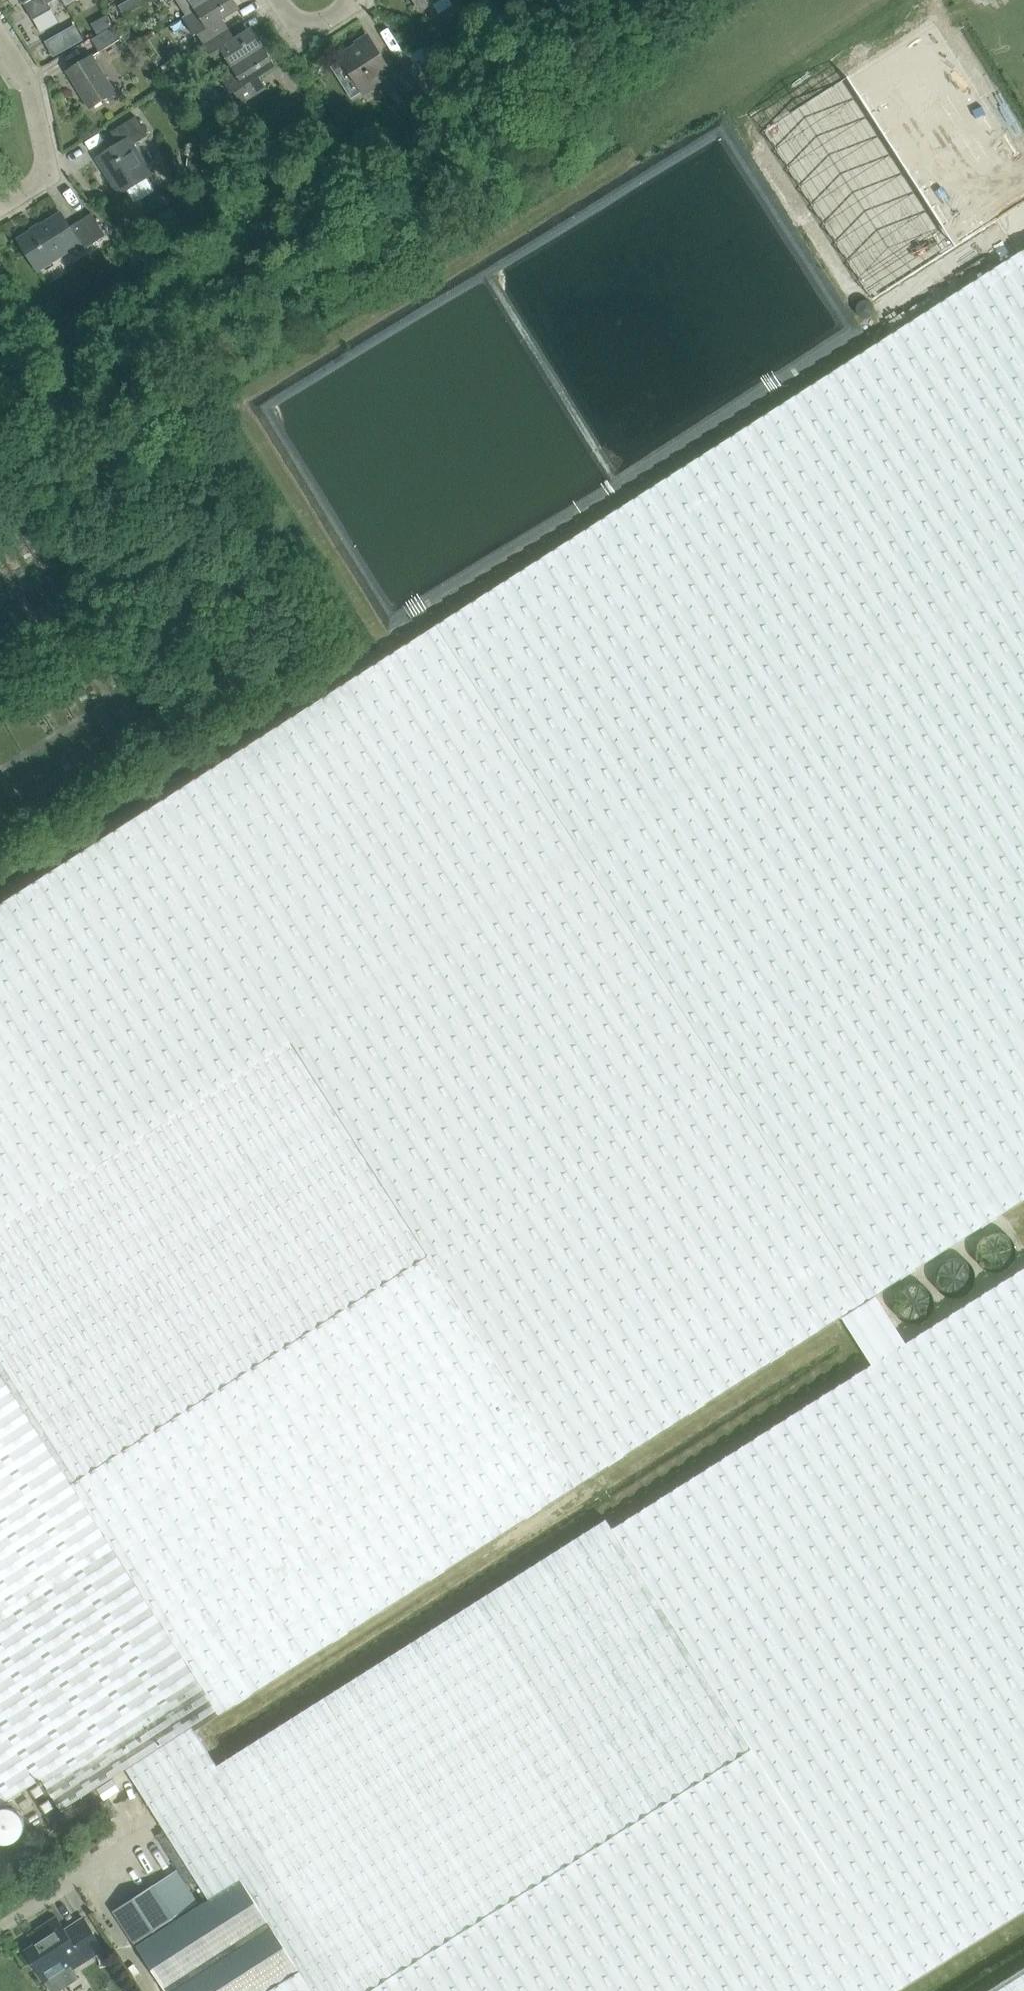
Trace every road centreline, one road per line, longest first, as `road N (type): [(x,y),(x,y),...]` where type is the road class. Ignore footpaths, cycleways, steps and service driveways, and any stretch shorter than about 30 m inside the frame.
road 1 (residential): [(0,39),(30,92),(46,170),(0,205)]

